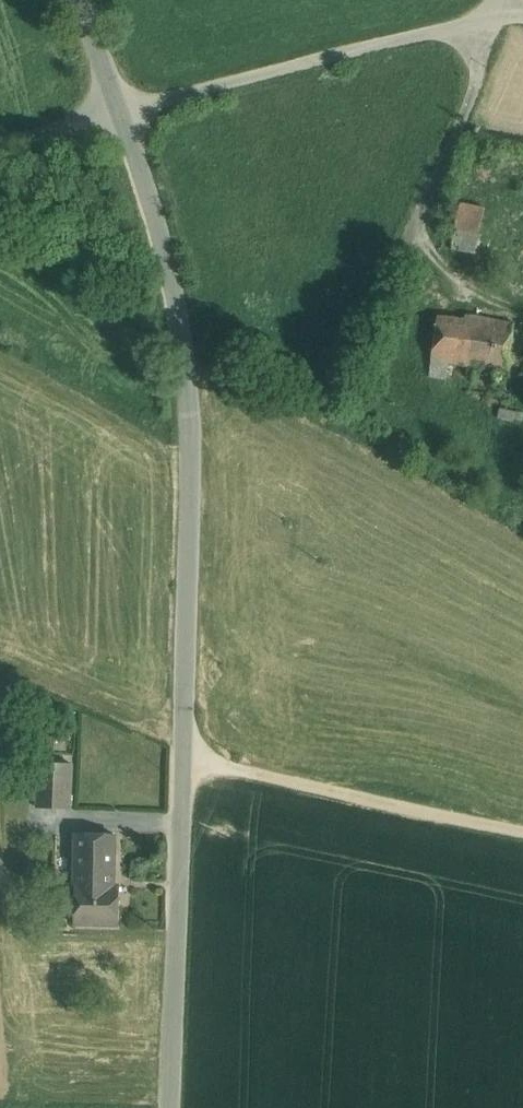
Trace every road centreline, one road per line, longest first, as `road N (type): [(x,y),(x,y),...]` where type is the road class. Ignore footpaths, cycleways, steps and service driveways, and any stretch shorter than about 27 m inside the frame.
road 1 (unclassified): [(80,0),(180,310),(195,470),(169,1107)]
road 2 (track): [(522,831),(185,758)]
road 3 (track): [(0,141),(121,114)]

